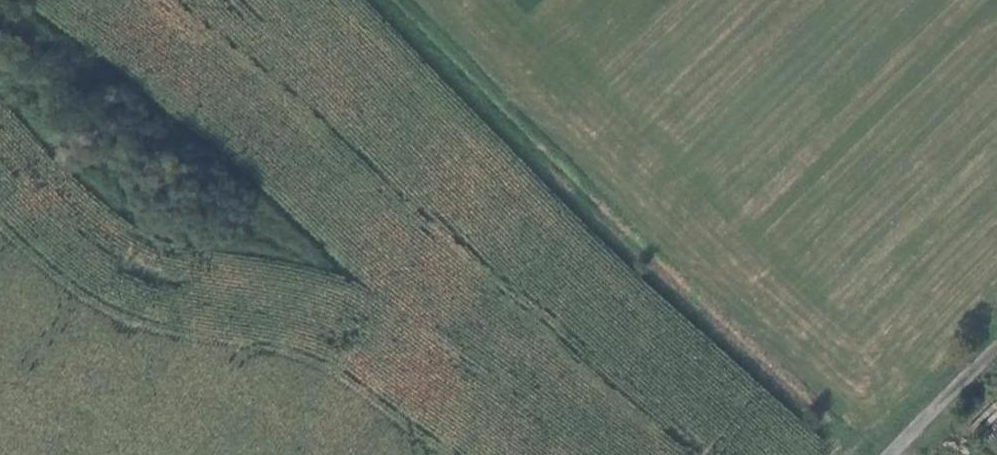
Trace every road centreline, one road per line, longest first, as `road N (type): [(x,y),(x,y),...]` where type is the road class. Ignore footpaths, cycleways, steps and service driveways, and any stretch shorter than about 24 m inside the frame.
road 1 (unclassified): [(996,352),(891,454)]

